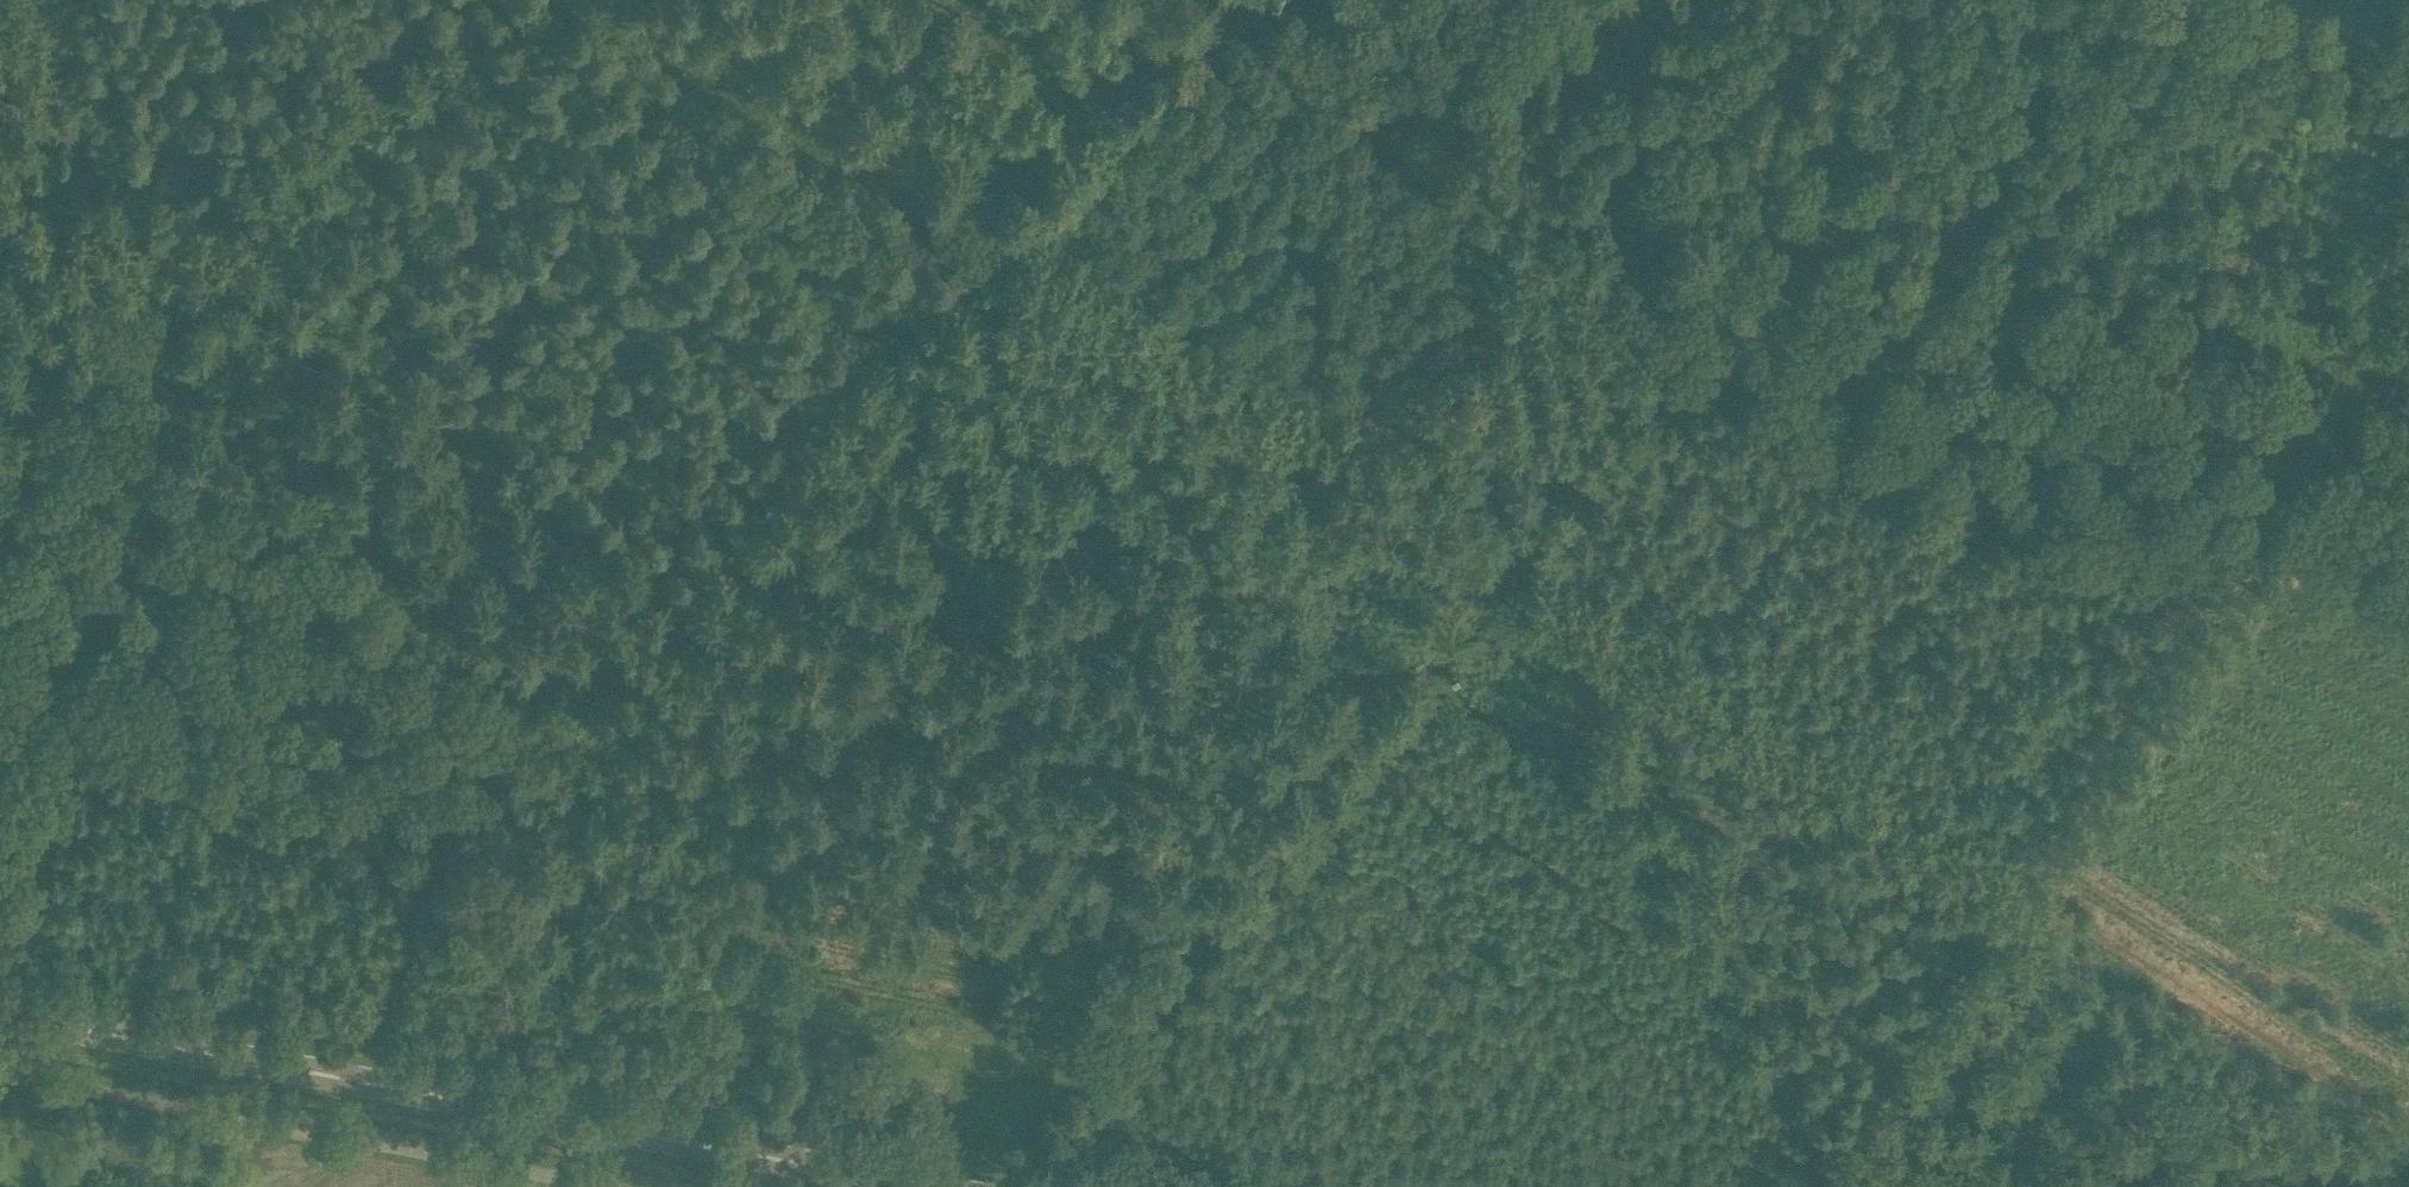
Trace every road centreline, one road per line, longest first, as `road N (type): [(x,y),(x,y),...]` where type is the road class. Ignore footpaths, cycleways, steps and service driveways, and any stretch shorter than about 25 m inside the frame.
road 1 (secondary): [(849,1186),(0,1020)]

